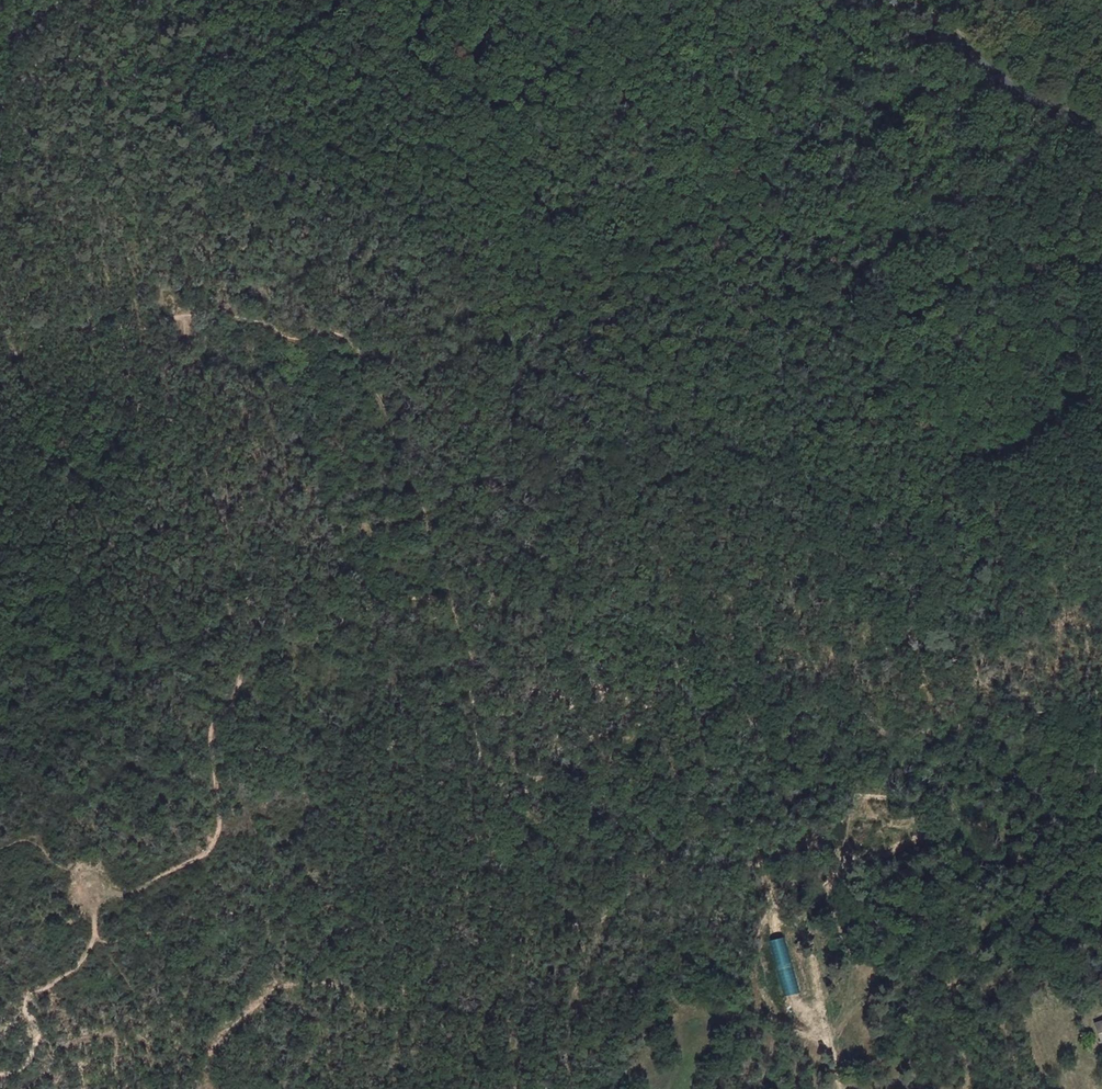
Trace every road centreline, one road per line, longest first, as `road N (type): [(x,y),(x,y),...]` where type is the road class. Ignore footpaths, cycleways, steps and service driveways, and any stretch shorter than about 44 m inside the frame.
road 1 (tertiary): [(1101,130),(1034,108),(938,38),(904,0)]

